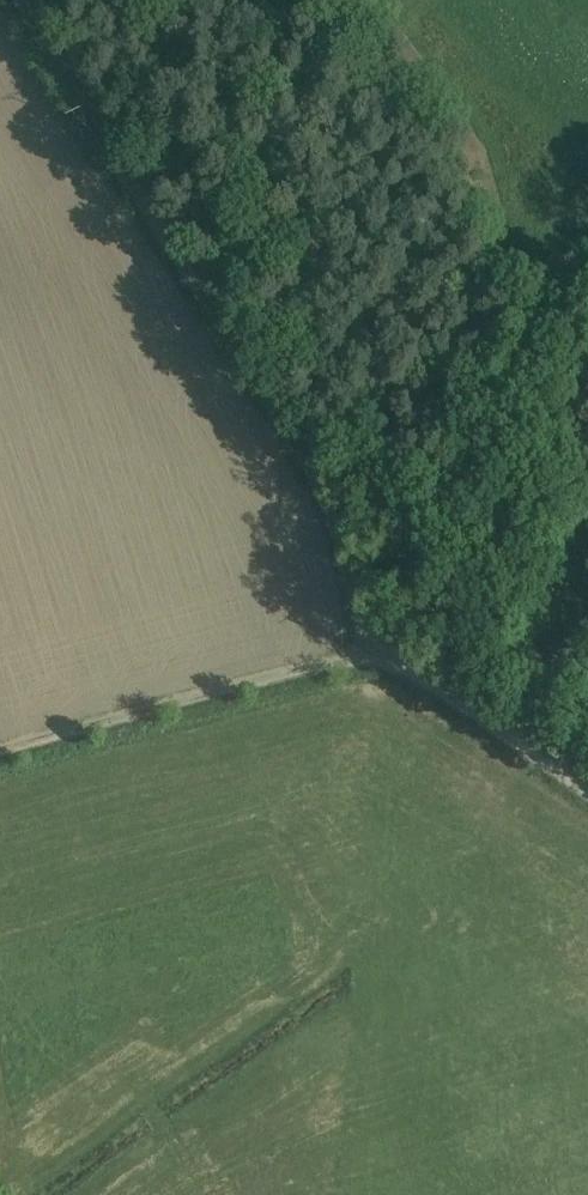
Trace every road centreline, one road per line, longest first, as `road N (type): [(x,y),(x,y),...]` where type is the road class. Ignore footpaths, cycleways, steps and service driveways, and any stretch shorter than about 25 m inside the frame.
road 1 (track): [(387,662),(363,620),(331,510),(276,408),(21,0)]
road 2 (track): [(0,751),(315,666),(387,662)]
road 3 (track): [(387,662),(587,794)]

